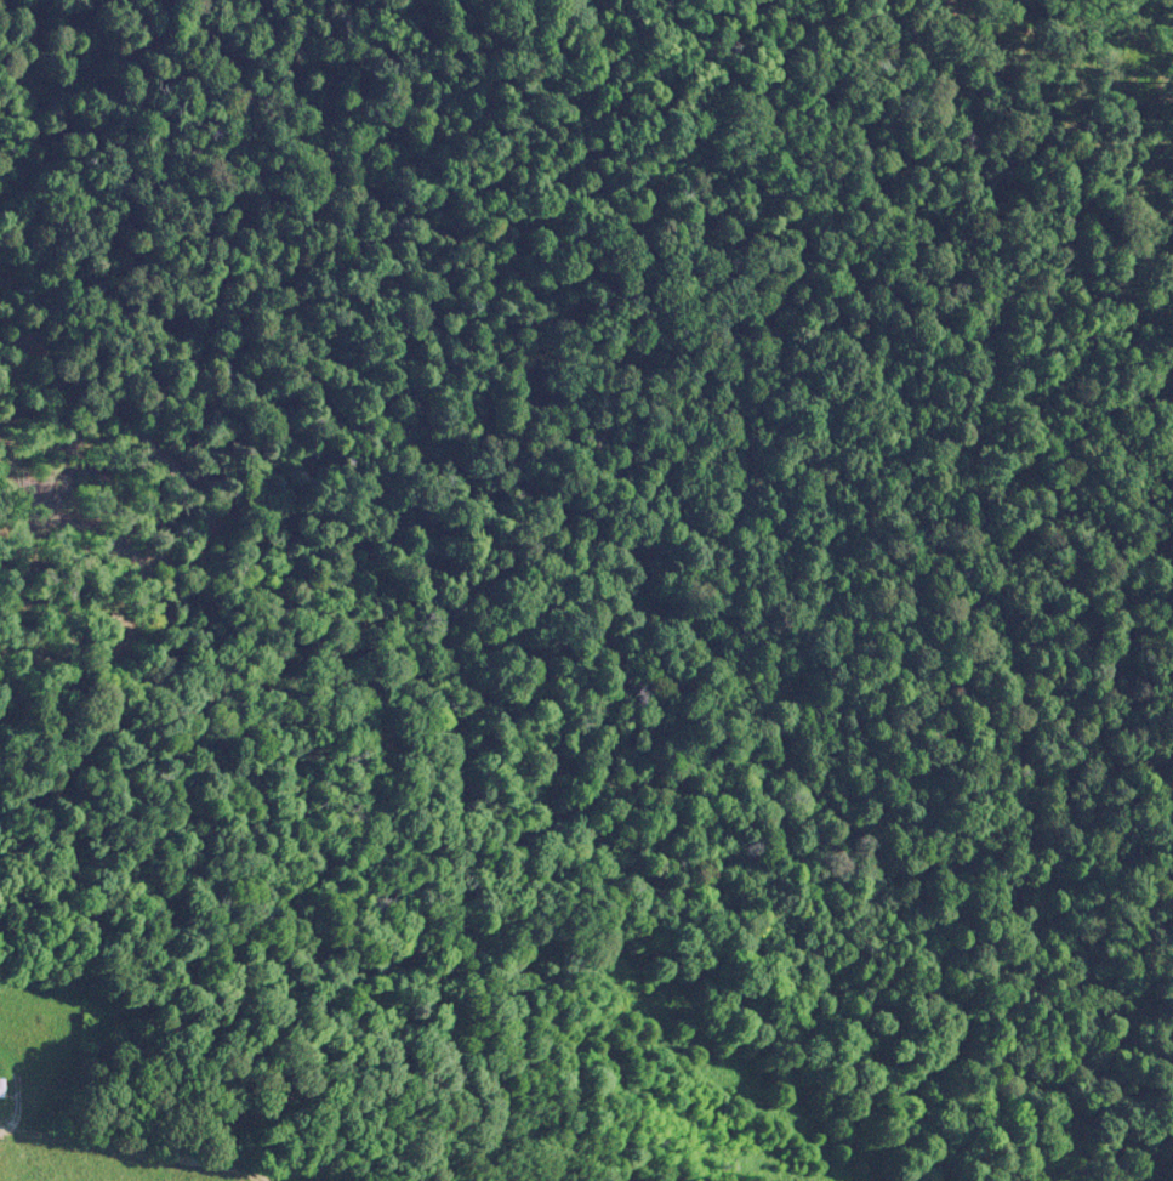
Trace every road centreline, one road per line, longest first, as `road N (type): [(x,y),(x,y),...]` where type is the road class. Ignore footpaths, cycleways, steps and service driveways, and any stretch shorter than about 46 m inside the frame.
road 1 (residential): [(205,1180),(130,1149),(0,1139)]

